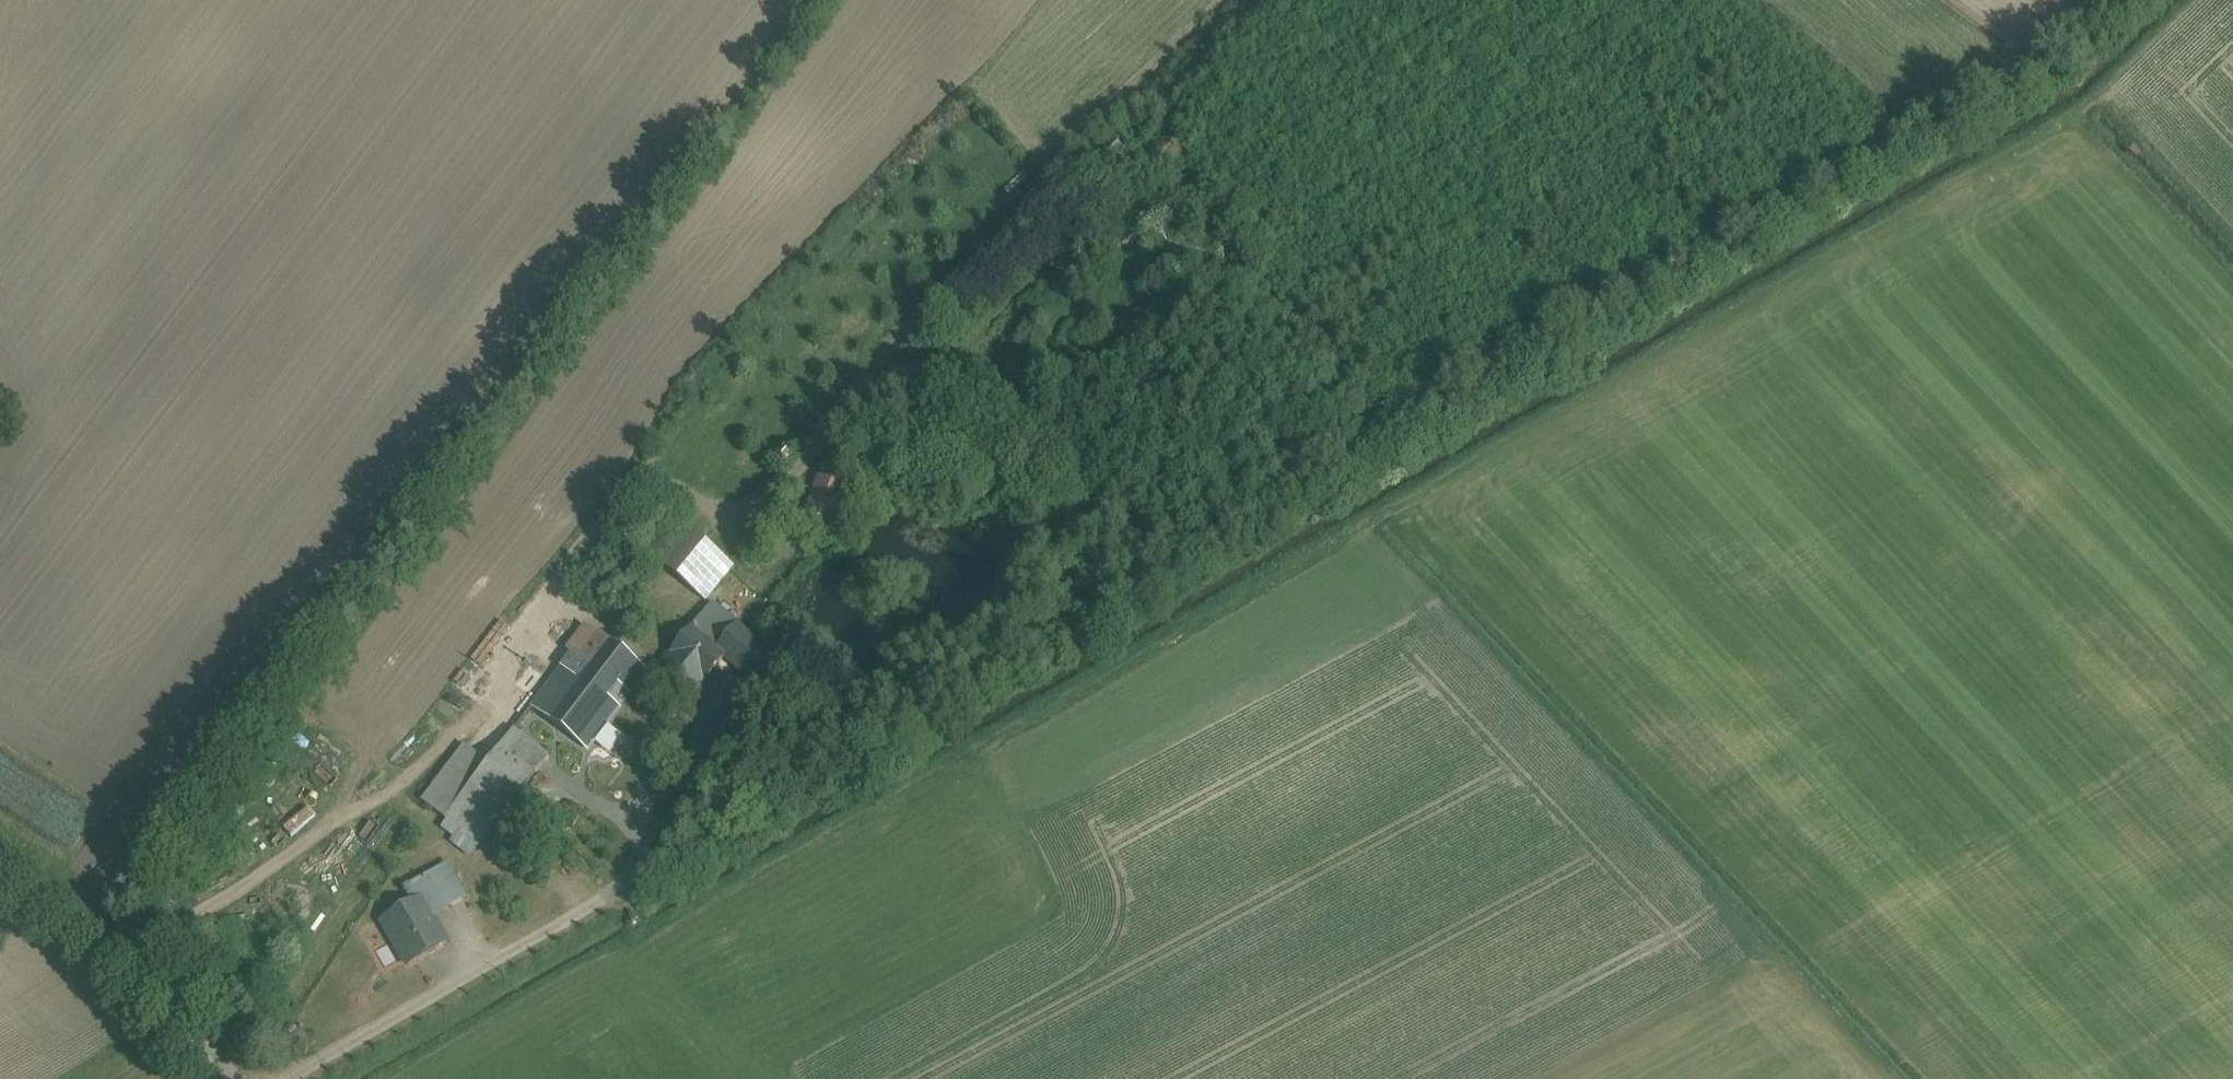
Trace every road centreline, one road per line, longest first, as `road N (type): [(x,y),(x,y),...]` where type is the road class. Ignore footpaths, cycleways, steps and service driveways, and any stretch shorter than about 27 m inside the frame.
road 1 (unclassified): [(243,1078),(0,861)]

